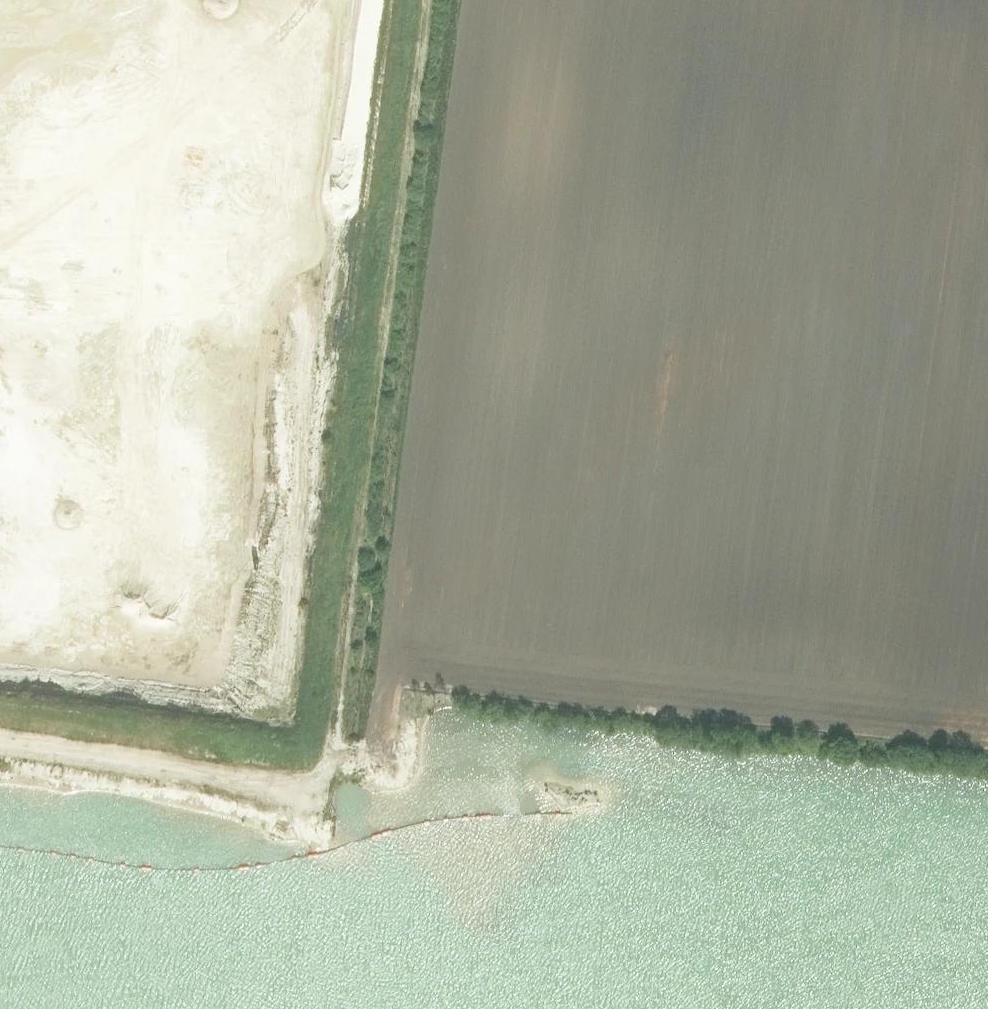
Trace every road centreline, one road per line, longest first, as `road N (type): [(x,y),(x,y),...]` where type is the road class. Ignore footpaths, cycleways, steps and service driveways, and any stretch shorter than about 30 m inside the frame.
road 1 (track): [(294,801),(258,780),(0,744)]

